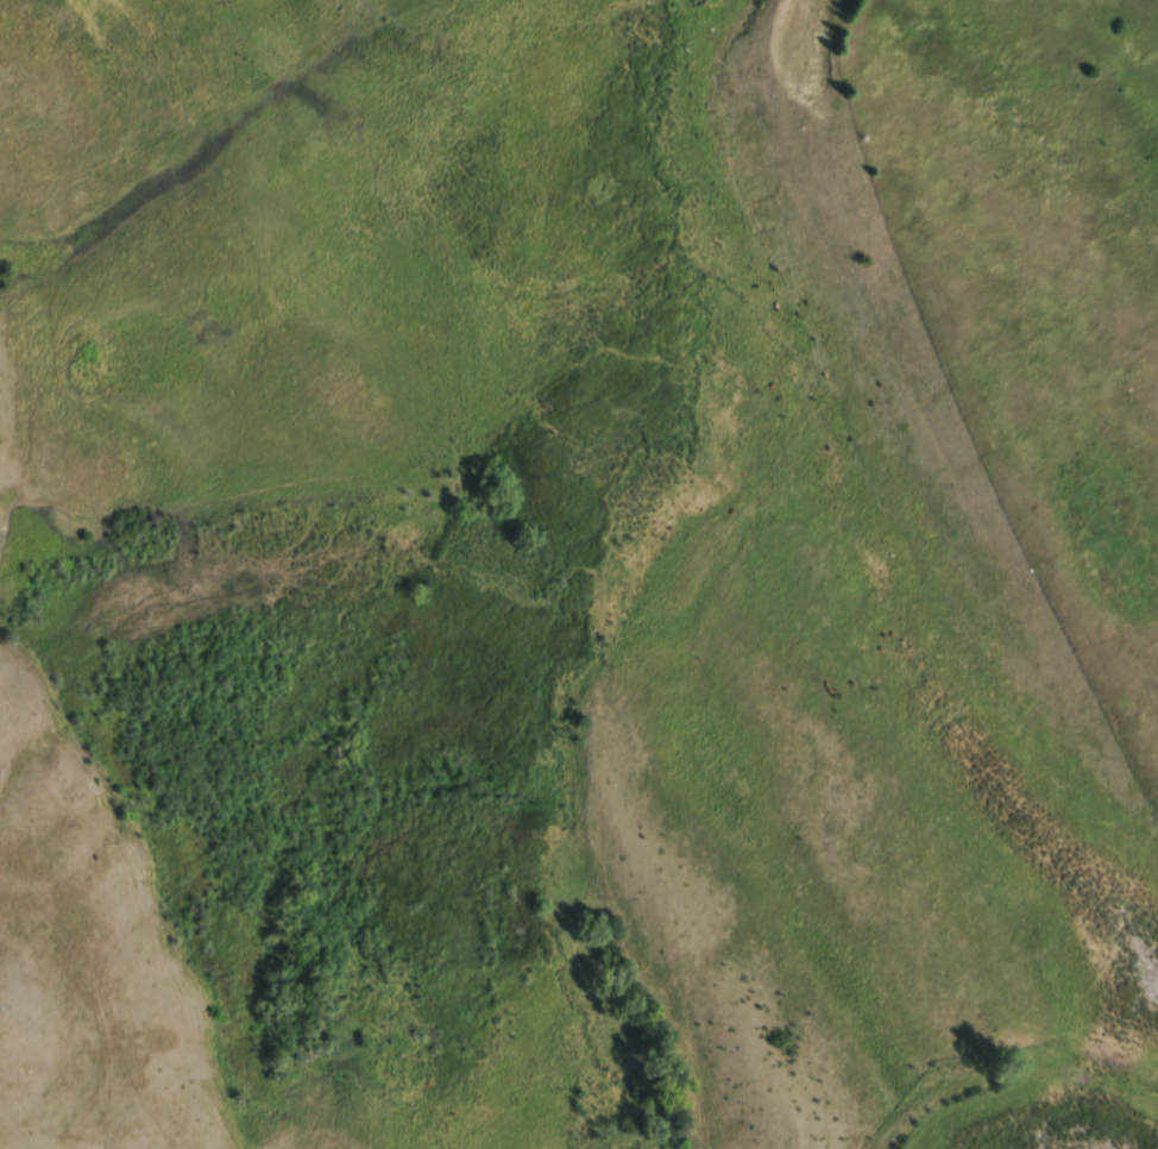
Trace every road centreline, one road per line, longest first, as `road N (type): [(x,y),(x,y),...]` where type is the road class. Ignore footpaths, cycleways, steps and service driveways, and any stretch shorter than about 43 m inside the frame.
road 1 (track): [(910,1123),(968,1091),(1075,1081),(1157,1092)]

